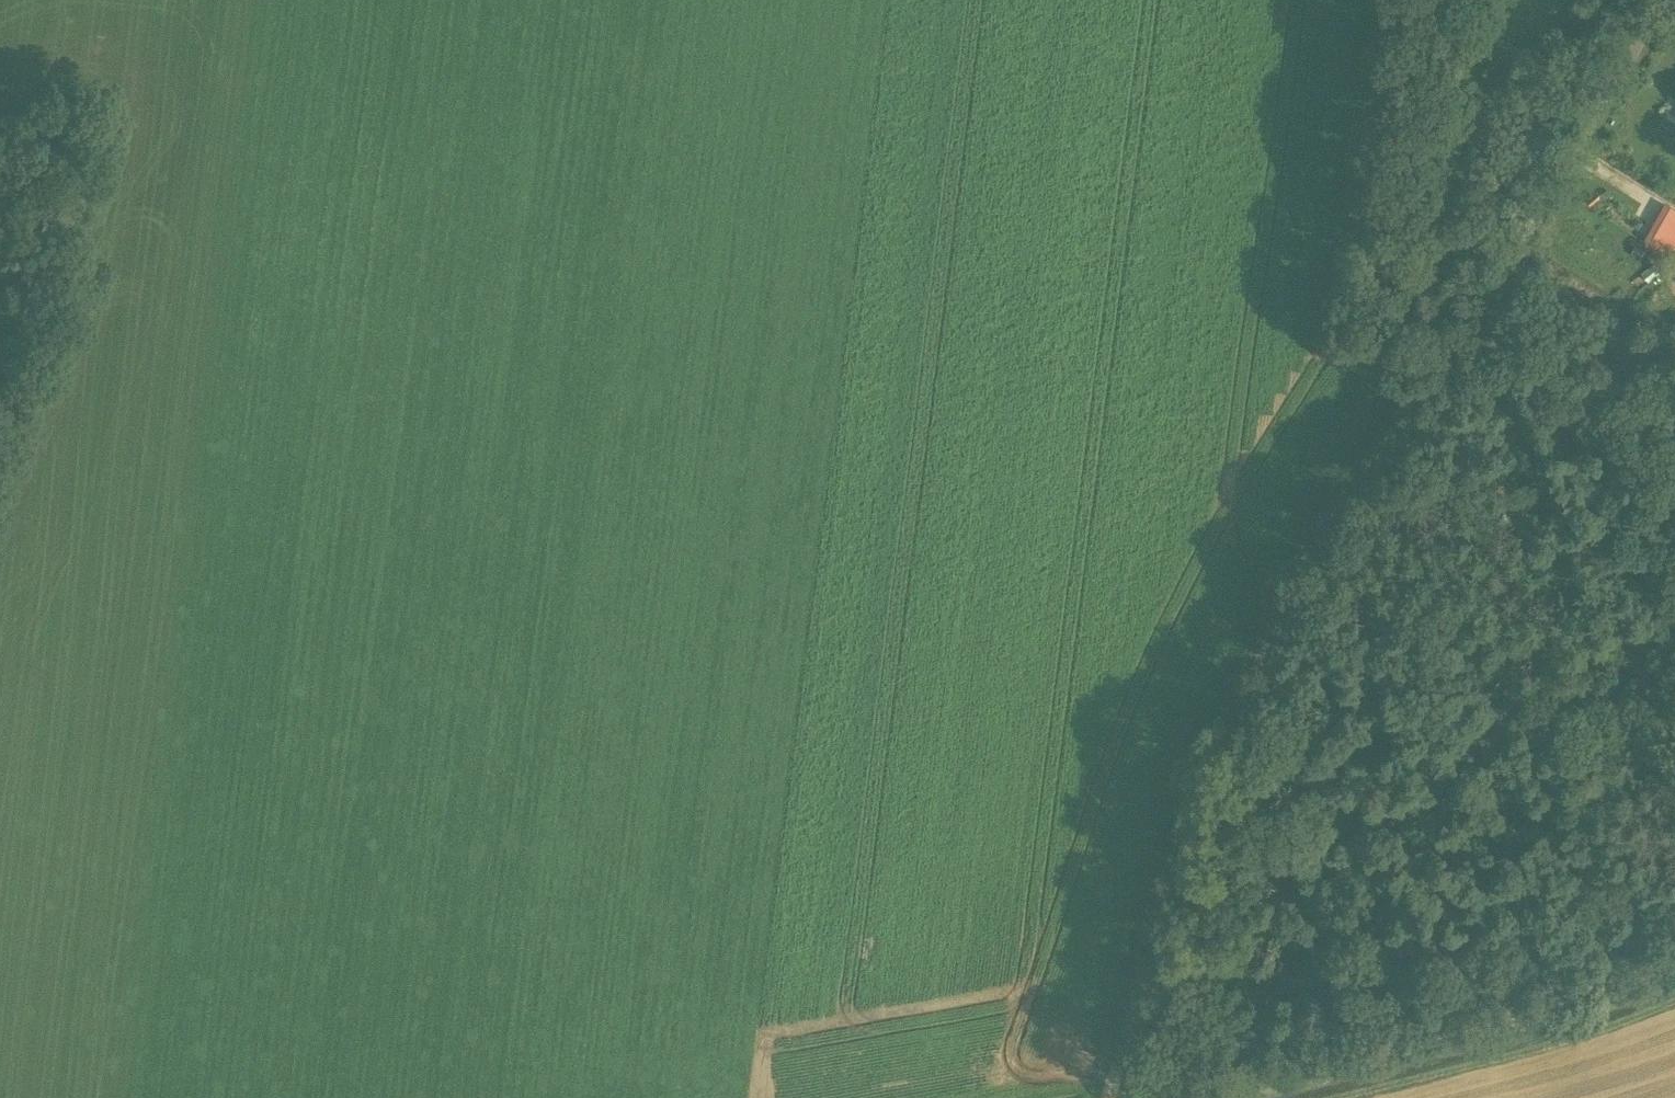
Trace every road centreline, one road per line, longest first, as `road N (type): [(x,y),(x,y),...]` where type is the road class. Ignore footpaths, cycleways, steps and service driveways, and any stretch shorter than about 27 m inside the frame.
road 1 (unclassified): [(1110,1097),(1229,734),(1320,557),(1669,0)]
road 2 (track): [(1166,1097),(1531,1017),(1674,967)]

